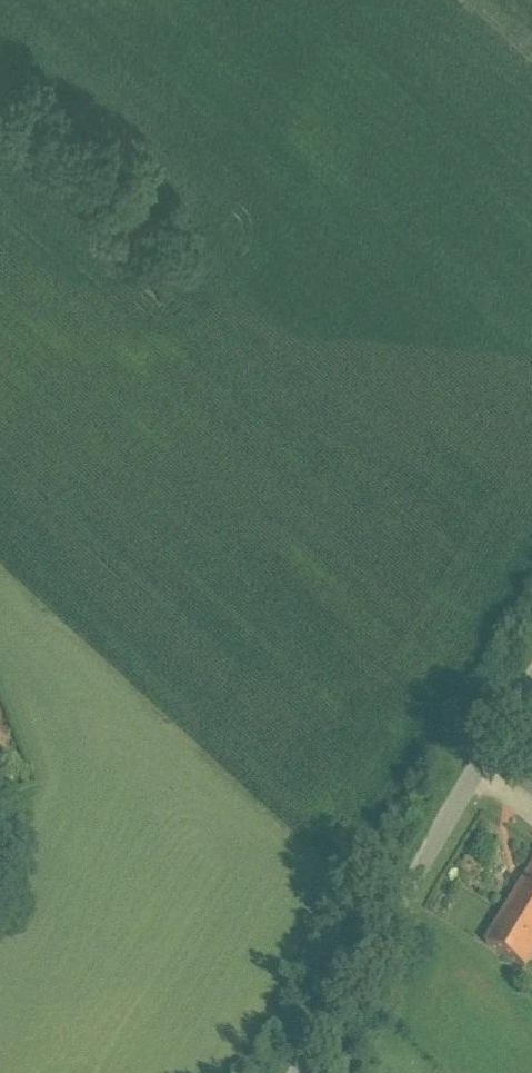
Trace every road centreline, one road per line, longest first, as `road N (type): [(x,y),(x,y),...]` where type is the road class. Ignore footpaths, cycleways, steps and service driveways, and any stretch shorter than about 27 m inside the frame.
road 1 (unclassified): [(300,1072),(531,687)]

